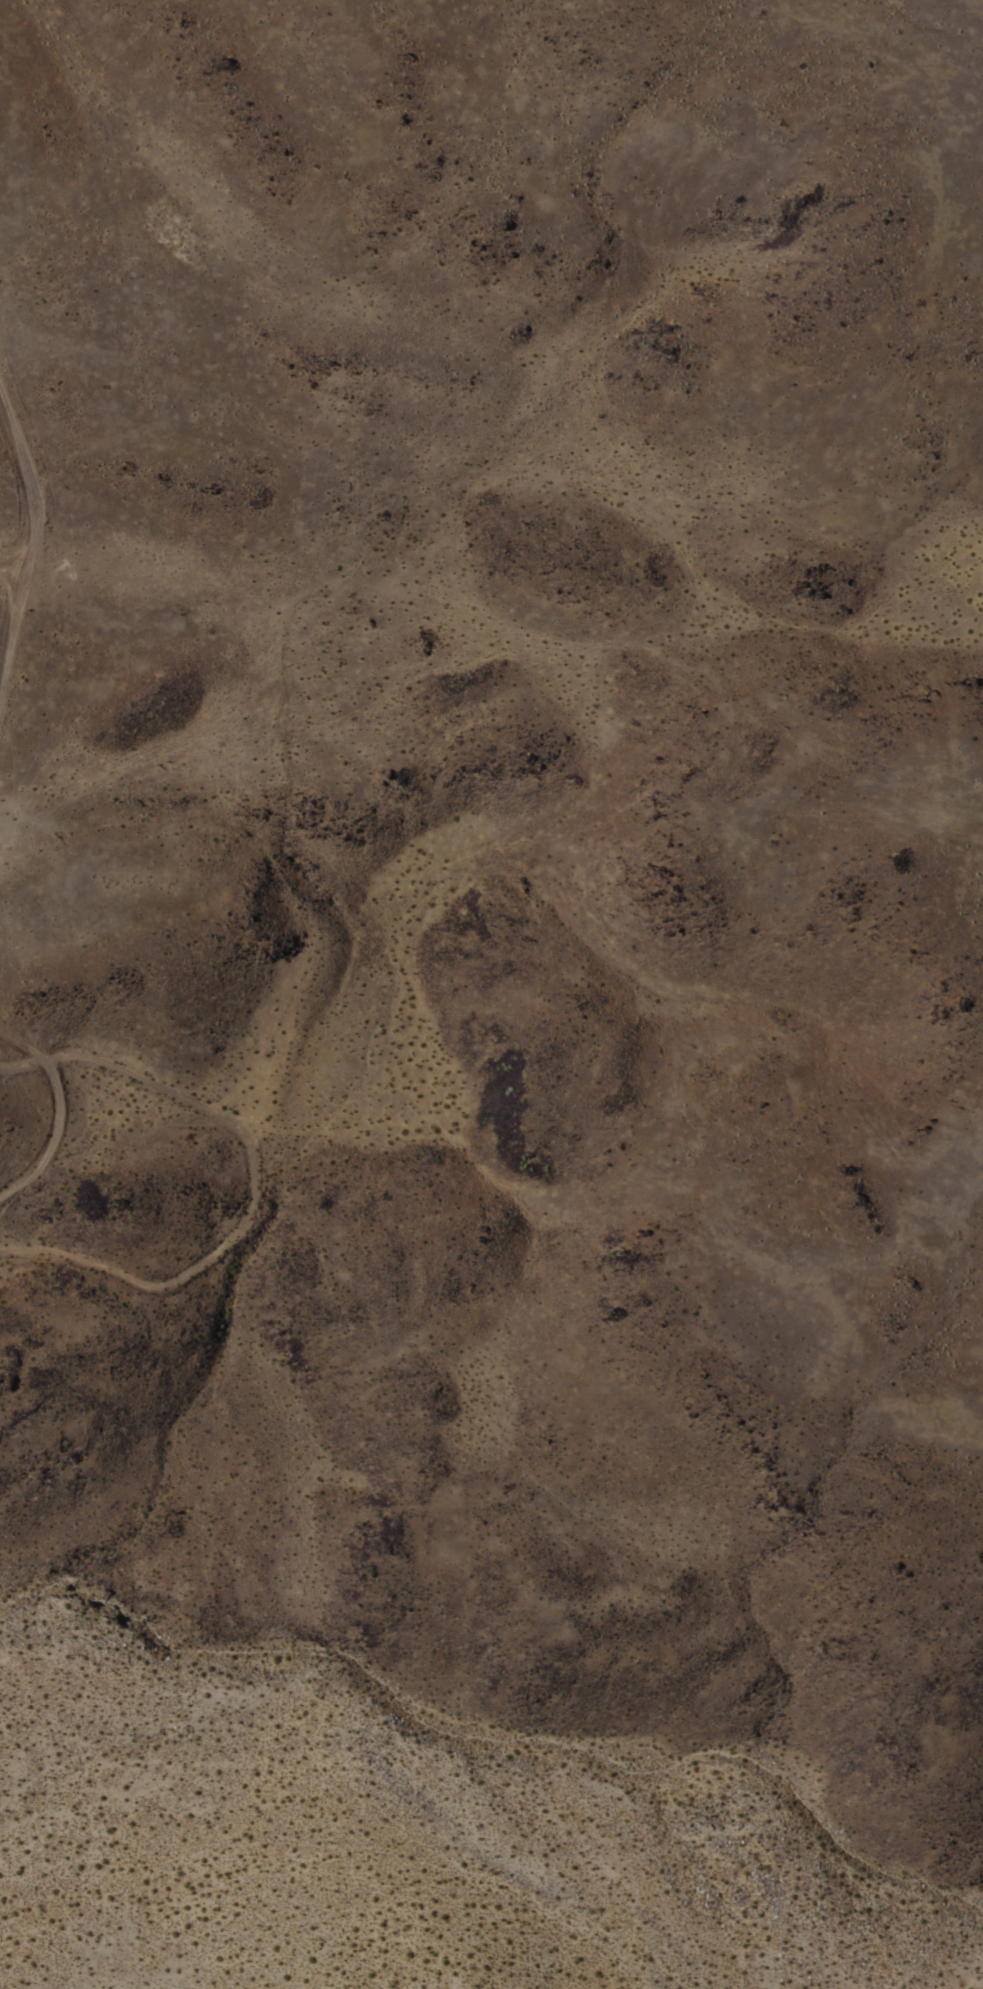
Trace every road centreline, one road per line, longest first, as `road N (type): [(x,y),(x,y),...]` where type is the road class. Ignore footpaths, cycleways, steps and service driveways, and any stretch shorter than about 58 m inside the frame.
road 1 (track): [(0,672),(34,523),(34,491),(0,408)]
road 2 (track): [(0,1189),(16,1179),(51,1127),(49,1066),(0,1018)]

